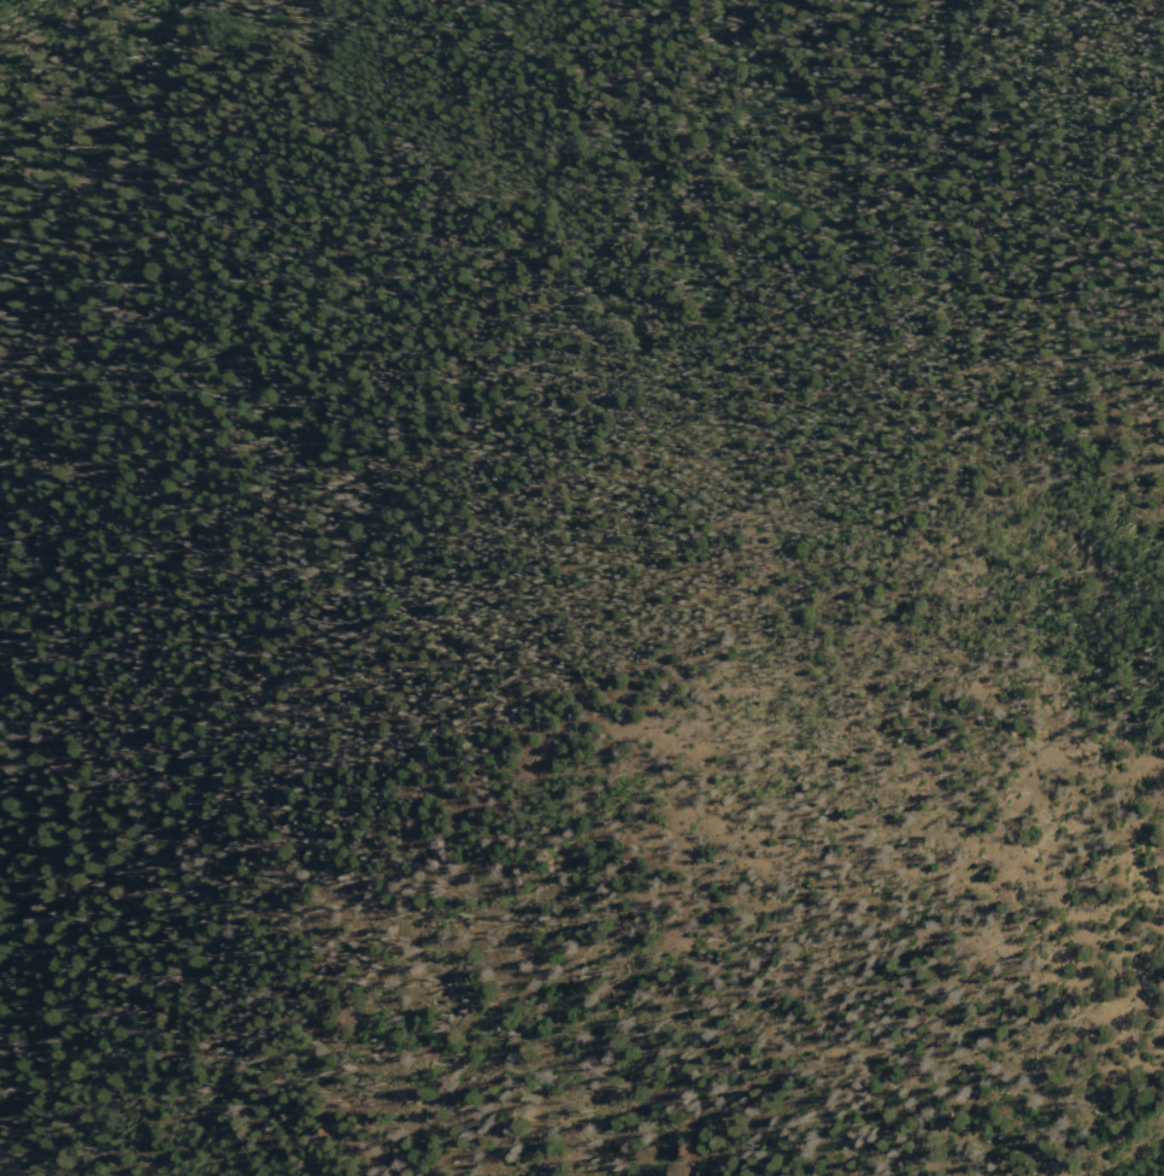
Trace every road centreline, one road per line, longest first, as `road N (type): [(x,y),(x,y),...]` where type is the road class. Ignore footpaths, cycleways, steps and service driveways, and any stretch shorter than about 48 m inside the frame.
road 1 (track): [(439,0),(216,163),(0,393)]

